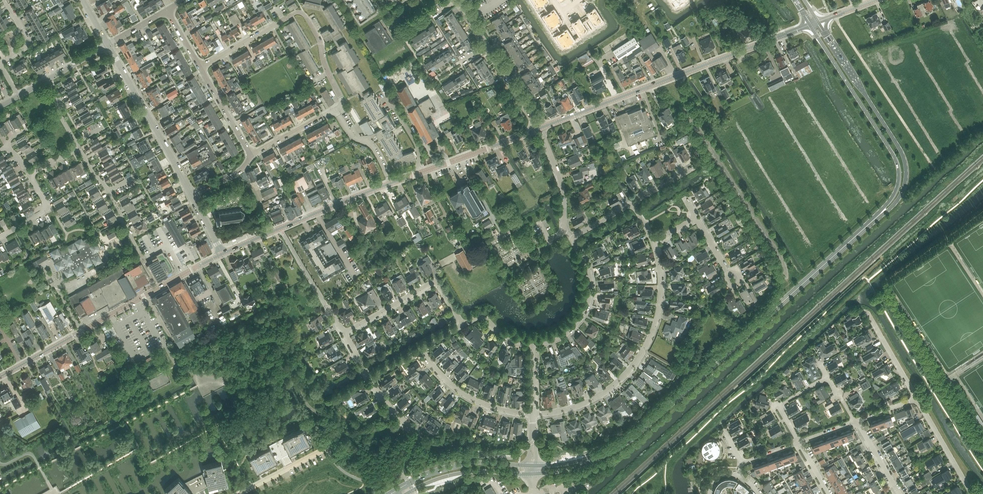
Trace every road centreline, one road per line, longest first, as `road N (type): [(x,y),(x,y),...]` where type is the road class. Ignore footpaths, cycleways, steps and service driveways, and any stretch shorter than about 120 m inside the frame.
road 1 (tertiary): [(614,449),(870,223)]
road 2 (unclassified): [(540,128),(810,25)]
road 3 (unclassified): [(0,377),(223,254)]
road 4 (residential): [(533,413),(595,397),(643,350),(660,295),(652,242)]
road 5 (tertiary): [(870,223),(901,195),(906,166),(818,22)]
road 6 (tertiary): [(810,25),(895,158),(897,191),(870,223)]
road 7 (residential): [(785,282),(782,260),(684,107)]
road 8 (track): [(835,15),(933,167)]
road 9 (residential): [(190,194),(108,45)]
road 10 (unclassified): [(391,183),(540,128)]
road 11 (residential): [(345,333),(434,282),(464,325)]
road 12 (tertiary): [(533,466),(458,465),(391,492)]
road 13 (residential): [(534,344),(569,329),(586,303),(588,273),(573,239)]
road 14 (residential): [(533,413),(472,398),(422,348)]
road 15 (tertiary): [(406,493),(466,472),(533,474)]
road 16 (unclassified): [(274,231),(391,183)]

